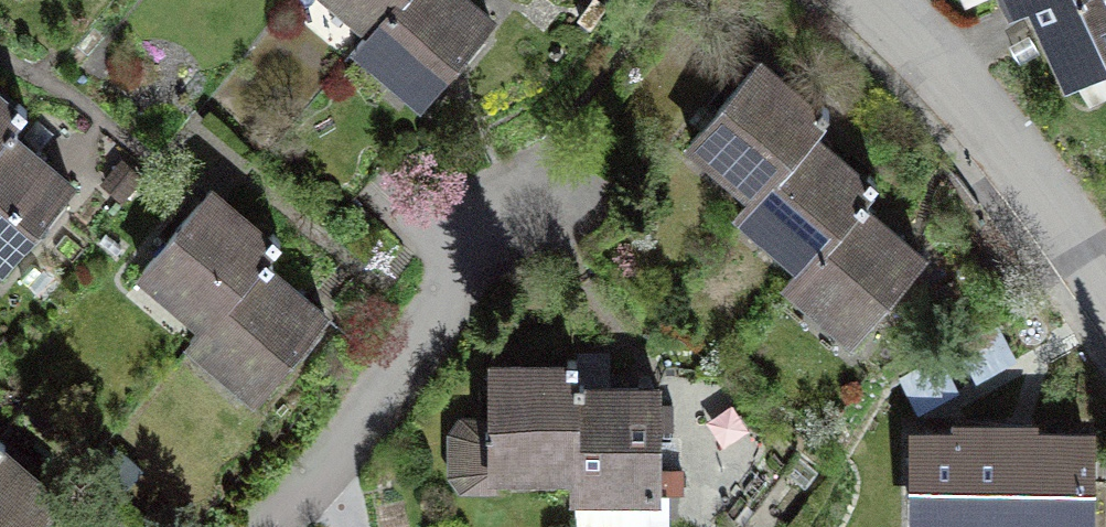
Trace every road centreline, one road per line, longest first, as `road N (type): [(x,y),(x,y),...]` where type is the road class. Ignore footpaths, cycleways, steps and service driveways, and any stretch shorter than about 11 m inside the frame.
road 1 (residential): [(605,175),(453,294),(261,526)]
road 2 (residential): [(877,0),(981,107),(1105,280)]

